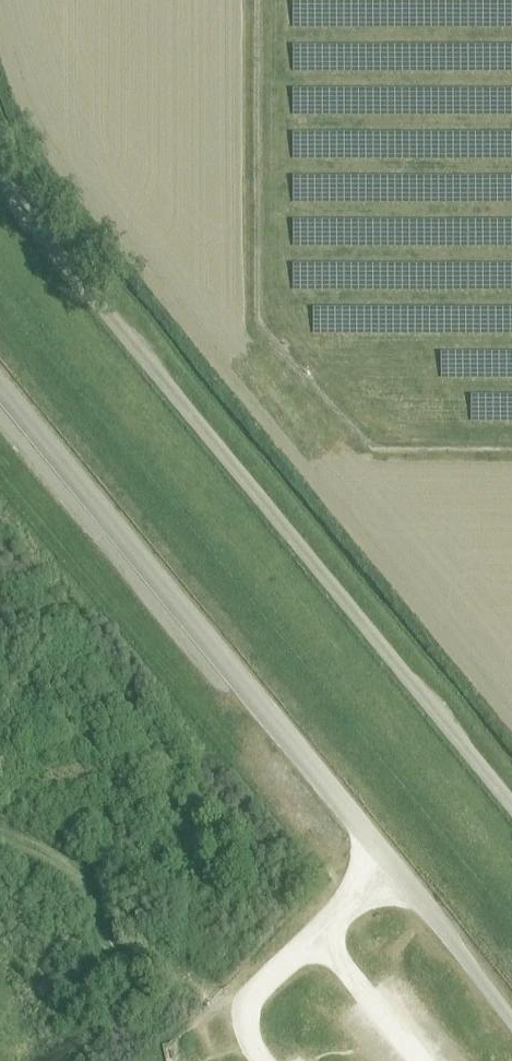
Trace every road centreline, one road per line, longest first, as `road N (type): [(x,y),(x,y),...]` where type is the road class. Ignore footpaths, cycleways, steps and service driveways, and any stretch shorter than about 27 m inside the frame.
road 1 (unclassified): [(511,806),(0,173)]
road 2 (unclassified): [(511,1018),(0,392)]
road 3 (track): [(212,1001),(107,941),(69,869),(0,840)]
road 4 (track): [(264,1060),(249,1035),(250,1003),(322,938)]
road 5 (track): [(322,938),(421,1060)]

